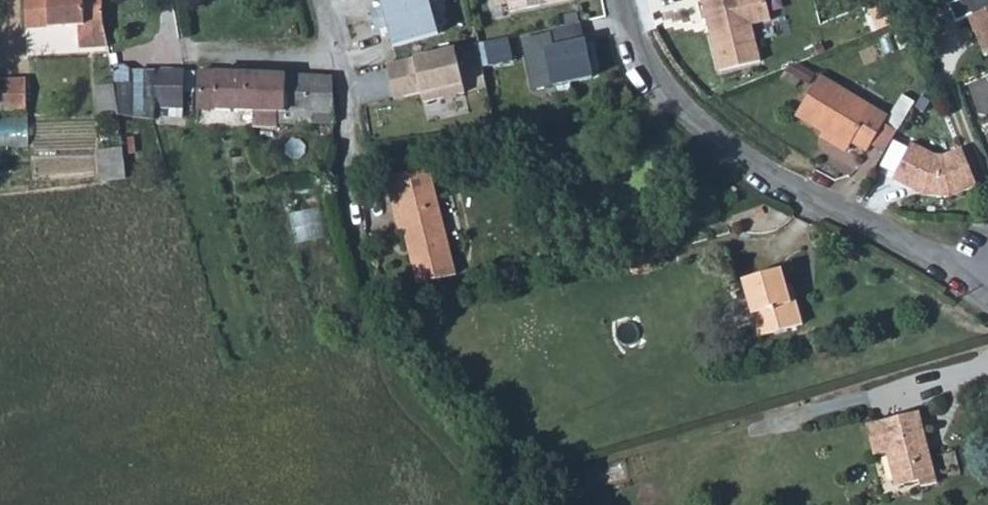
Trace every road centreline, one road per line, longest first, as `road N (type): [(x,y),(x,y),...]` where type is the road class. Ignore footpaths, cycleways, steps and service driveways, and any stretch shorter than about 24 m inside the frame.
road 1 (residential): [(626,0),(640,40),(679,99),(742,156),(947,264),(987,300)]
road 2 (residential): [(351,164),(346,71),(323,0)]

